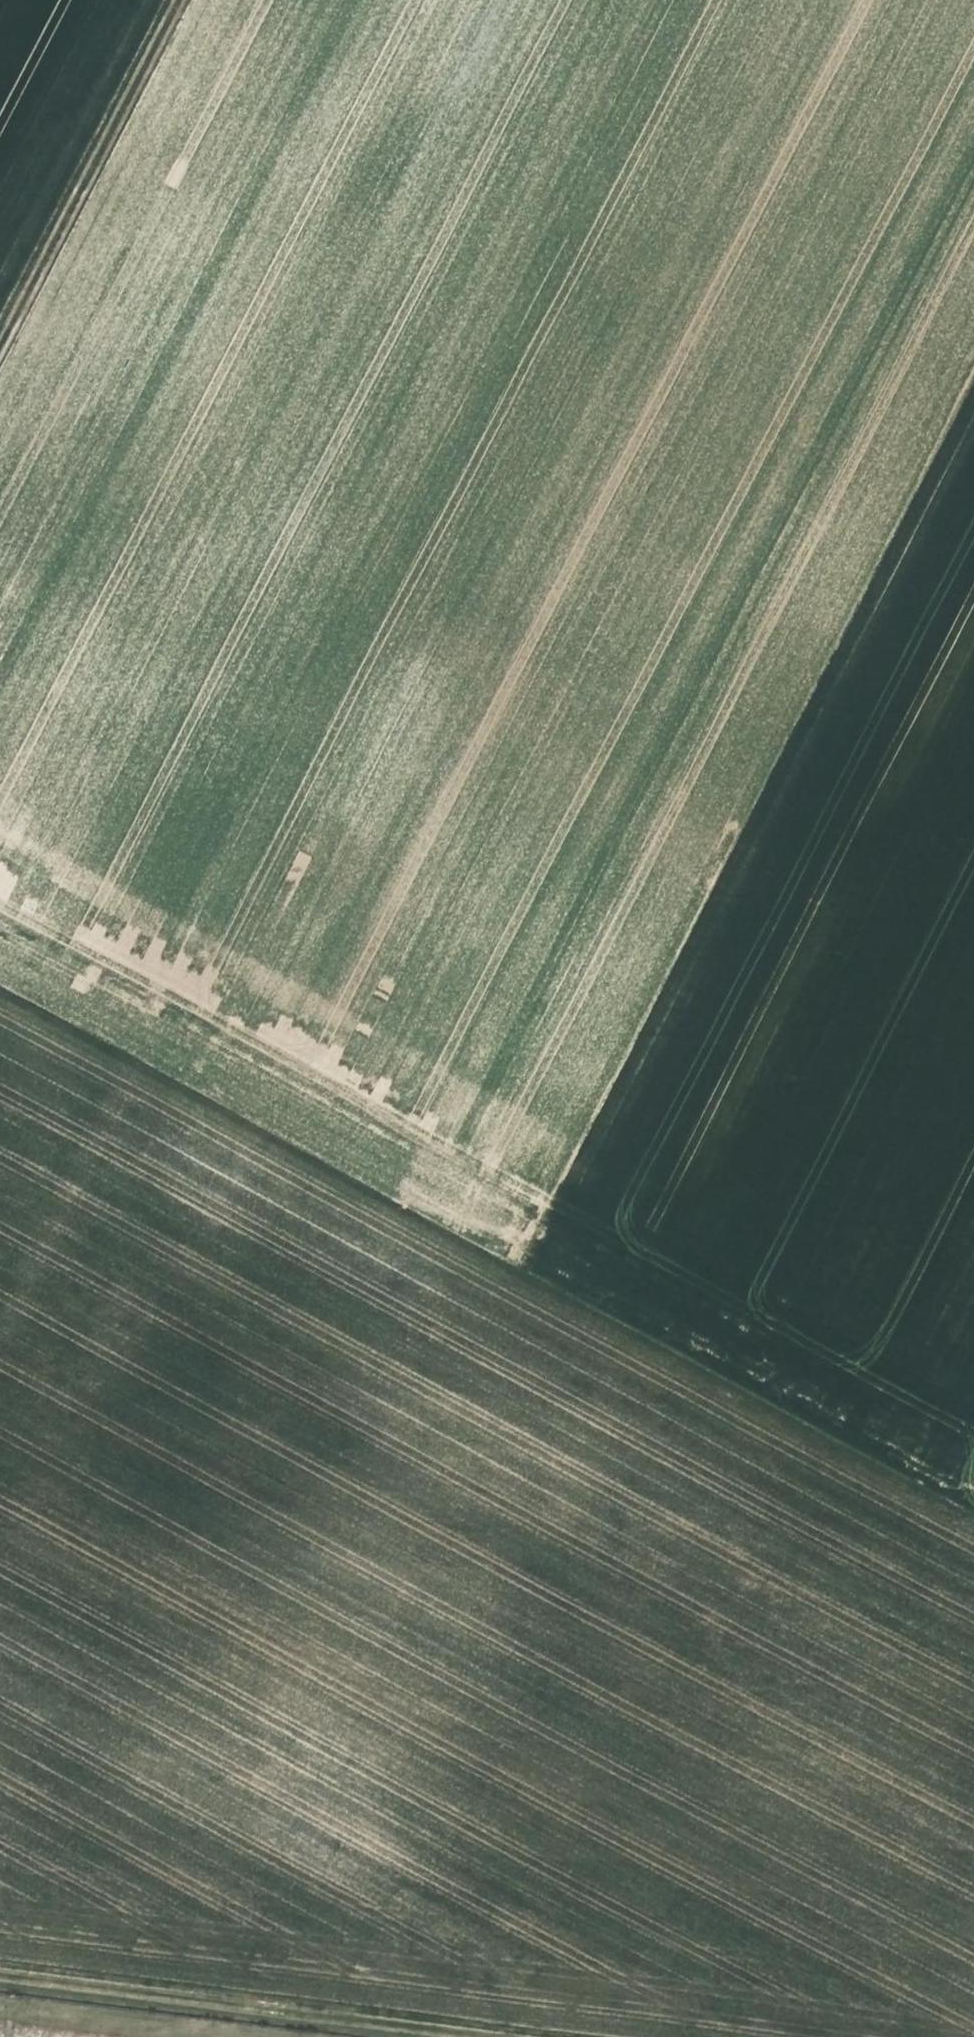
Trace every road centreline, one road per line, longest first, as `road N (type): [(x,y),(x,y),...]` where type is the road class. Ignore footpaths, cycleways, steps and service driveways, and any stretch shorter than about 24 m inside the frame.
road 1 (track): [(0,1978),(497,2036)]
road 2 (track): [(192,0),(0,370)]

